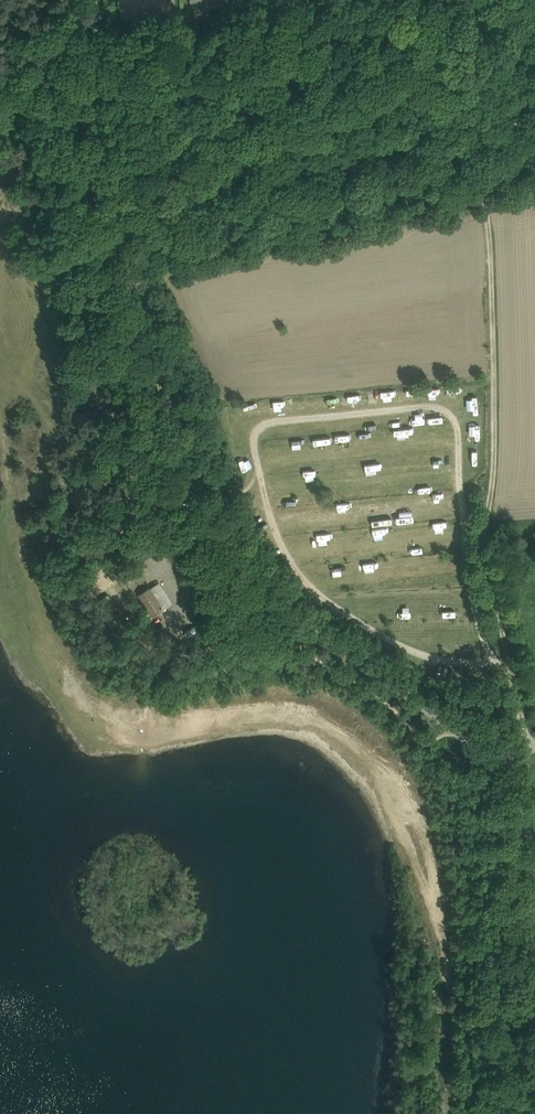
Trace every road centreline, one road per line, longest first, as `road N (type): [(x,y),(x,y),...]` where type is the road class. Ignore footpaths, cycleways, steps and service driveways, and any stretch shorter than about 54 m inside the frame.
road 1 (unclassified): [(491,764),(286,607),(240,558),(209,505),(171,417),(95,101),(93,0)]
road 2 (track): [(534,116),(475,130),(490,238),(496,450),(488,551),(531,748)]
road 3 (track): [(475,130),(524,0)]

